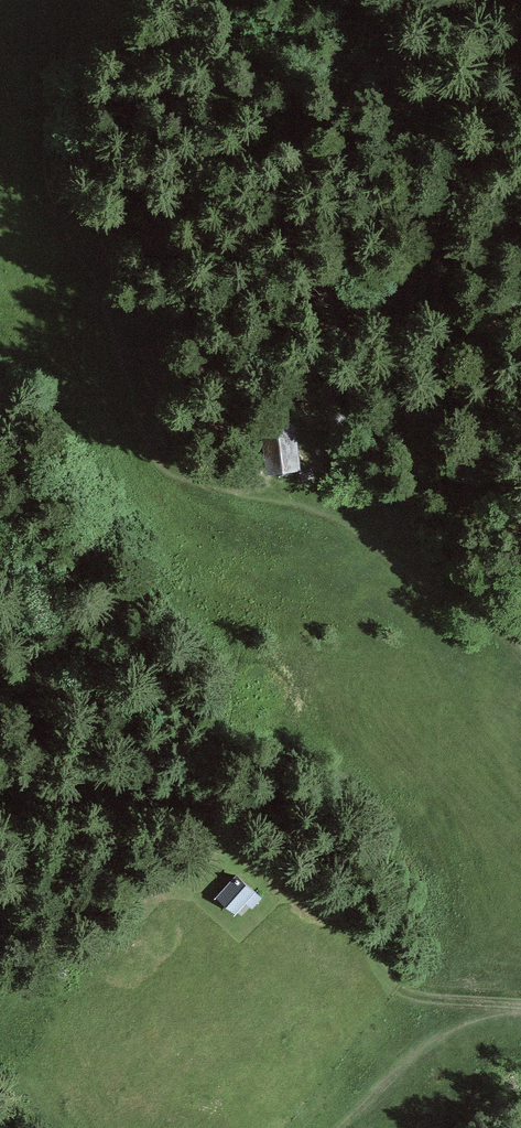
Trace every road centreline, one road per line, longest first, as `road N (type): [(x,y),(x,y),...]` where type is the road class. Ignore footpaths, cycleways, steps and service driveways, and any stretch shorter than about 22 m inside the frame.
road 1 (track): [(278,502),(182,475),(146,433),(49,161),(82,0)]
road 2 (track): [(520,654),(336,520),(278,502)]
road 3 (track): [(517,1007),(410,996),(389,983),(376,937)]

